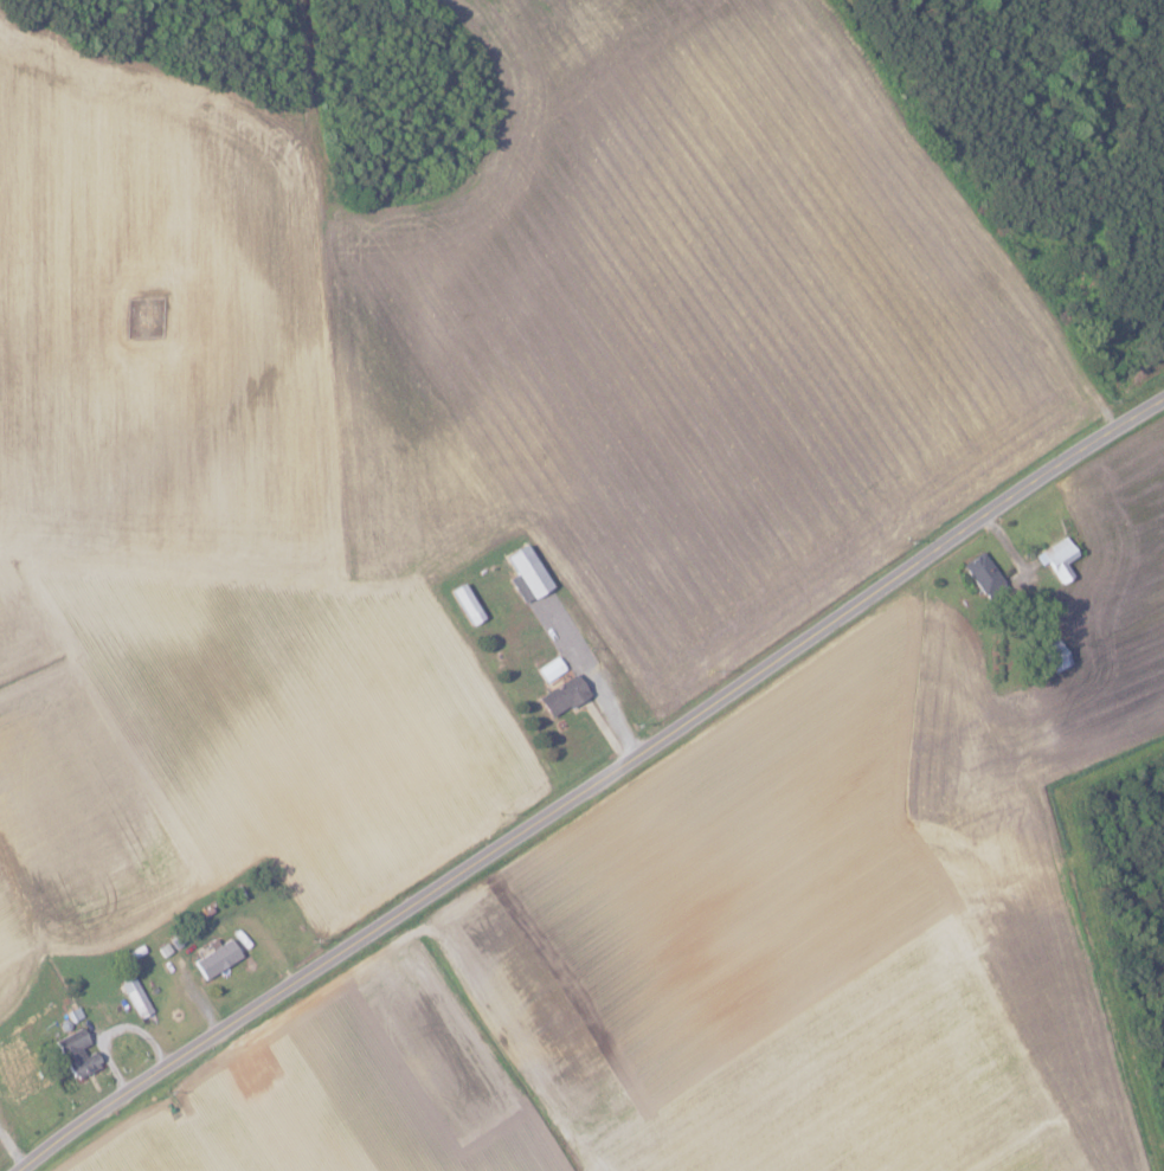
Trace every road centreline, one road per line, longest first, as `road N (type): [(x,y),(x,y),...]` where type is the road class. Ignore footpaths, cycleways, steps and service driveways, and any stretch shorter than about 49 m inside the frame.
road 1 (tertiary): [(19,1170),(272,992),(544,823),(1163,404)]

